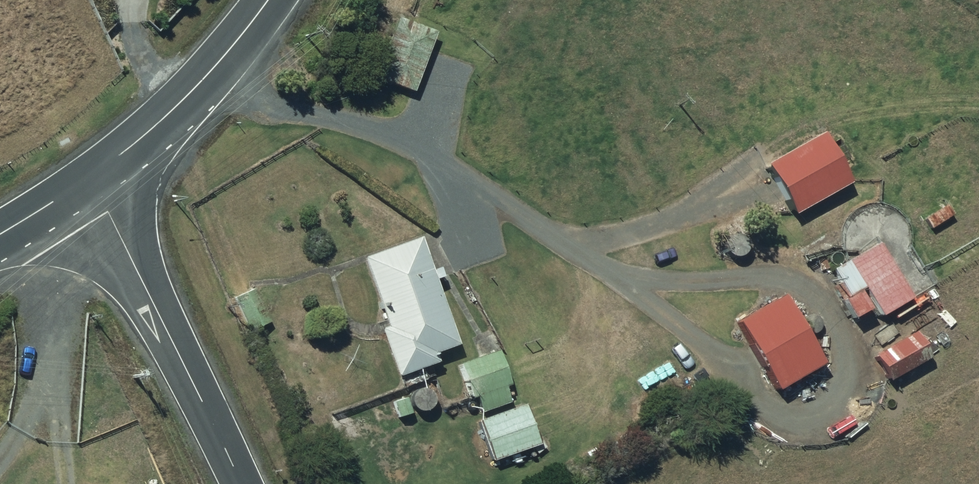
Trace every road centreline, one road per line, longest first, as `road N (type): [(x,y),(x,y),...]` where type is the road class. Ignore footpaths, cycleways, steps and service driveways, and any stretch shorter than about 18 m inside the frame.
road 1 (tertiary): [(85,181),(240,483)]
road 2 (secondary): [(85,181),(182,100),(269,0)]

